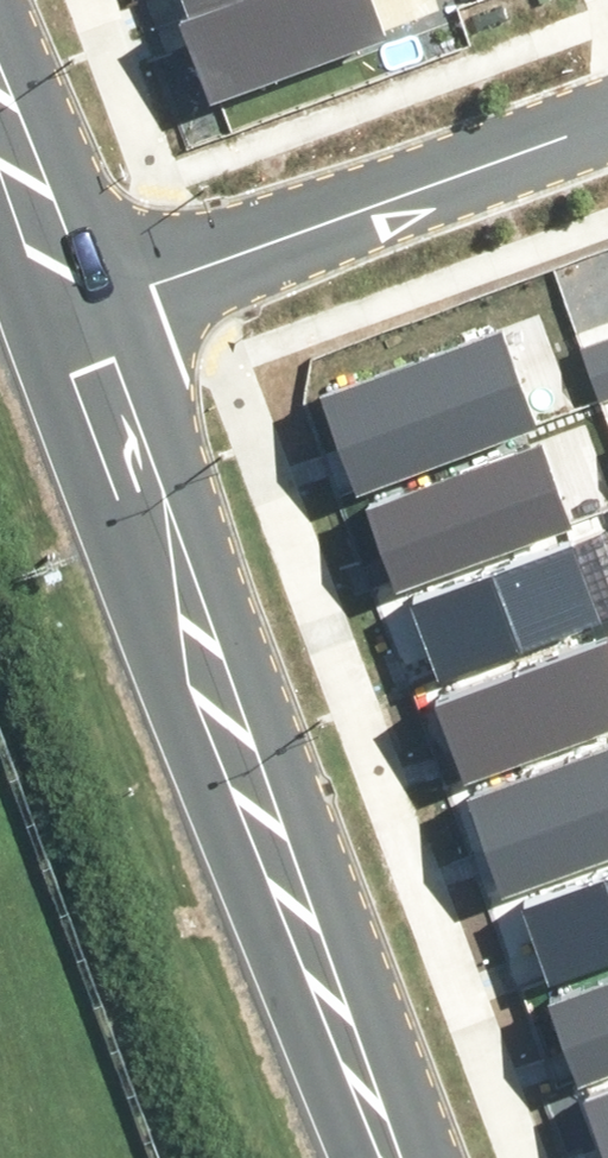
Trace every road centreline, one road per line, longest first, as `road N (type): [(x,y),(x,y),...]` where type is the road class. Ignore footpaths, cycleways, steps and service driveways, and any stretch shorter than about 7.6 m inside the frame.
road 1 (tertiary): [(370,1157),(53,309)]
road 2 (residential): [(53,309),(607,110)]
road 3 (tertiary): [(53,309),(0,164)]

